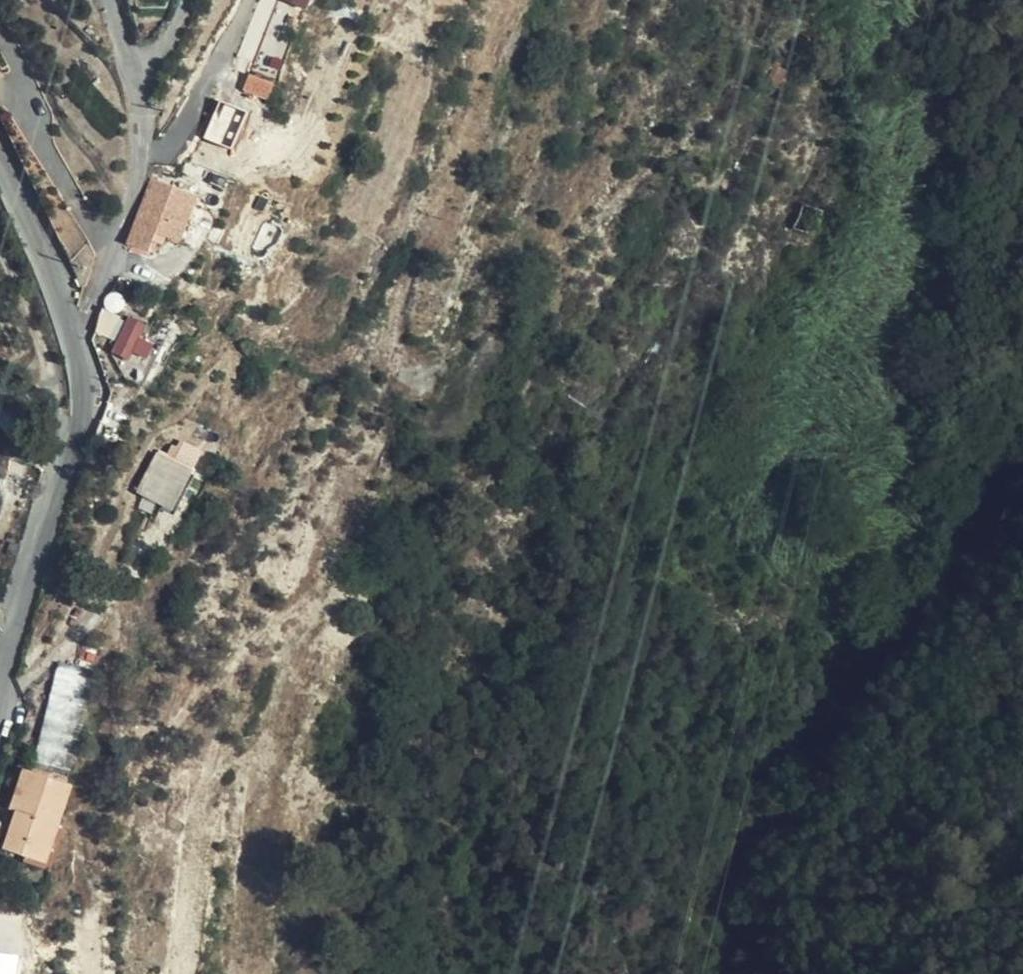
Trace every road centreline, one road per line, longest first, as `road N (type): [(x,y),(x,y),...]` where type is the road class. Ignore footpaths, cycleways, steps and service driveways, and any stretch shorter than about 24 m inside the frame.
road 1 (tertiary): [(0,687),(85,414),(71,334)]
road 2 (residential): [(71,334),(87,324),(138,180),(140,95),(111,0)]
road 3 (tertiary): [(71,334),(0,153)]

